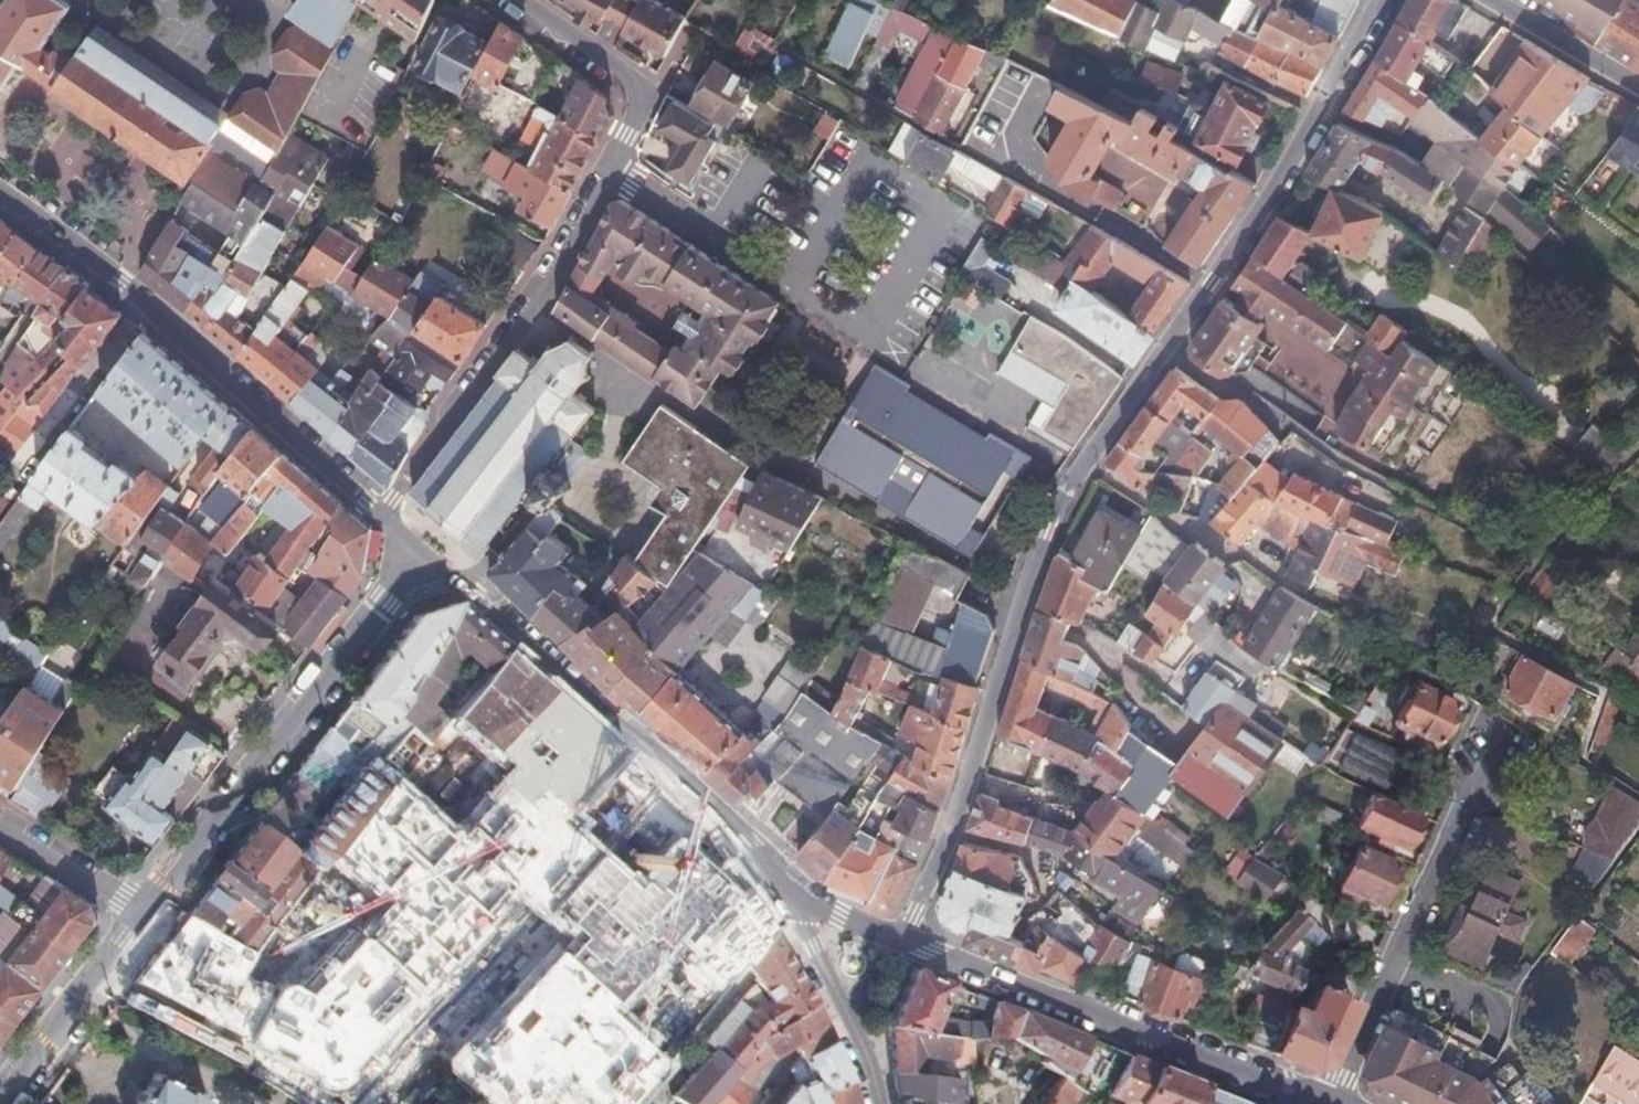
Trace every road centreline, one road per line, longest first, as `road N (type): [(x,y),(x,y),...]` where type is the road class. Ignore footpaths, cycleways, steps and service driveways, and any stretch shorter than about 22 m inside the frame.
road 1 (residential): [(906,946),(960,810),(1062,490),(1213,283),(1386,0)]
road 2 (tertiary): [(792,905),(742,840),(421,550)]
road 3 (tertiary): [(382,509),(215,363),(0,198)]
road 4 (residential): [(421,550),(146,909)]
road 5 (tertiary): [(1329,1103),(906,946)]
road 6 (residential): [(382,509),(531,300),(608,167)]
road 7 (residential): [(1335,1103),(1489,750)]
road 8 (residential): [(608,167),(646,95),(509,0)]
road 9 (residential): [(146,909),(0,1100)]
road 10 (residential): [(146,909),(0,819)]
road 11 (residential): [(1503,0),(1638,85)]
road 12 (residential): [(881,1103),(870,1063),(821,960)]
road 13 (residential): [(608,167),(716,240)]
road 14 (tertiary): [(906,946),(792,905)]

